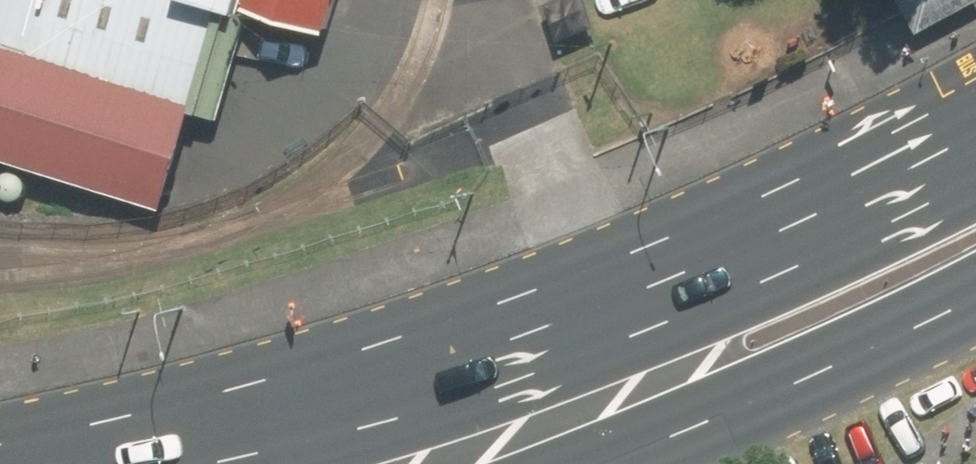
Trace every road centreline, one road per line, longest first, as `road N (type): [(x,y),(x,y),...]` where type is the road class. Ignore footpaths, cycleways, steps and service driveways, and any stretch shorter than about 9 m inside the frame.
road 1 (primary): [(373,463),(975,139)]
road 2 (primary): [(975,298),(741,408),(489,463)]

